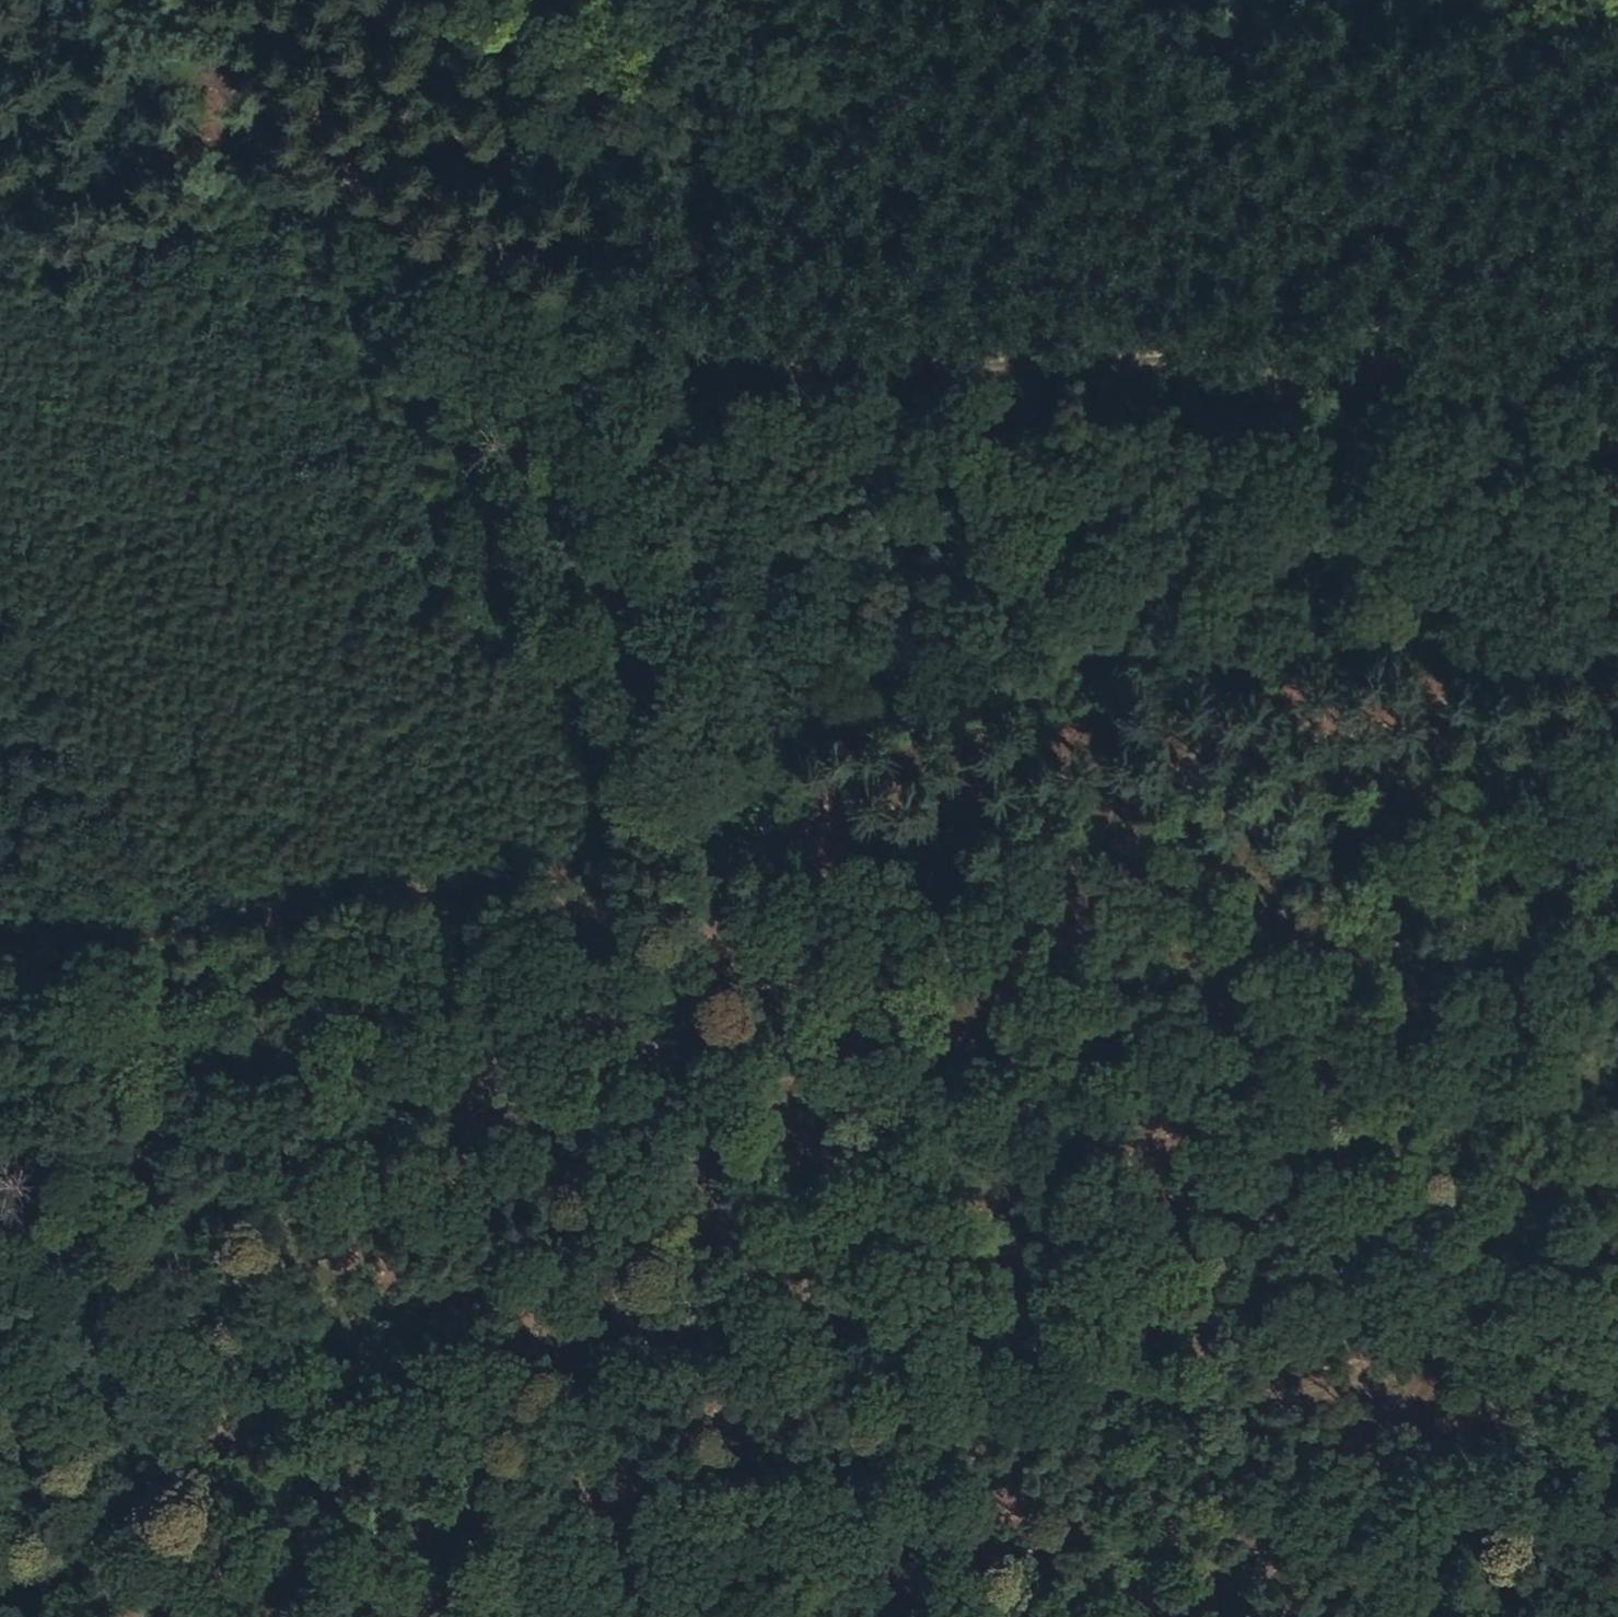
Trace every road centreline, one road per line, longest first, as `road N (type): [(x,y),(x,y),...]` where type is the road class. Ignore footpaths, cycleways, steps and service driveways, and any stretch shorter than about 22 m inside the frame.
road 1 (track): [(163,0),(298,212),(446,324),(556,355),(768,383),(1448,360)]
road 2 (track): [(1617,402),(1448,360),(1402,312),(1241,41),(1202,0)]

